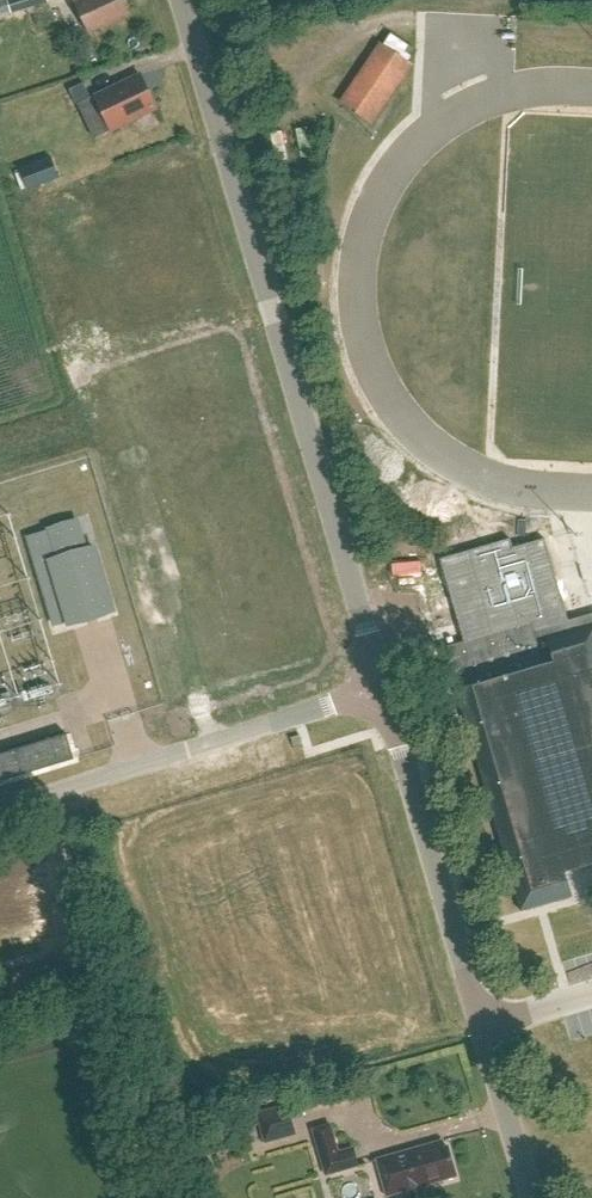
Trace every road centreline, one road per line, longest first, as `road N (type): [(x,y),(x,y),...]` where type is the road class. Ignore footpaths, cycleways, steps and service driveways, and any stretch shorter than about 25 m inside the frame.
road 1 (unclassified): [(379,690),(181,0)]
road 2 (unclassified): [(530,1197),(379,690)]
road 3 (unclassified): [(0,807),(379,690)]

